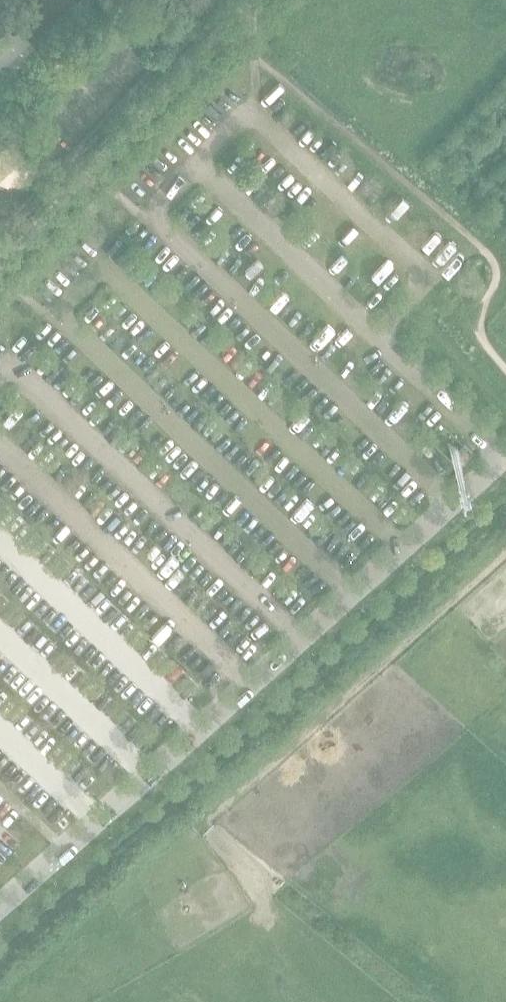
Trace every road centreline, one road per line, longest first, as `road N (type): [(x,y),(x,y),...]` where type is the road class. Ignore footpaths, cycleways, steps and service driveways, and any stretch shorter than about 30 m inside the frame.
road 1 (track): [(505,367),(481,339),(496,279),(489,255),(217,28)]
road 2 (track): [(505,550),(203,822)]

